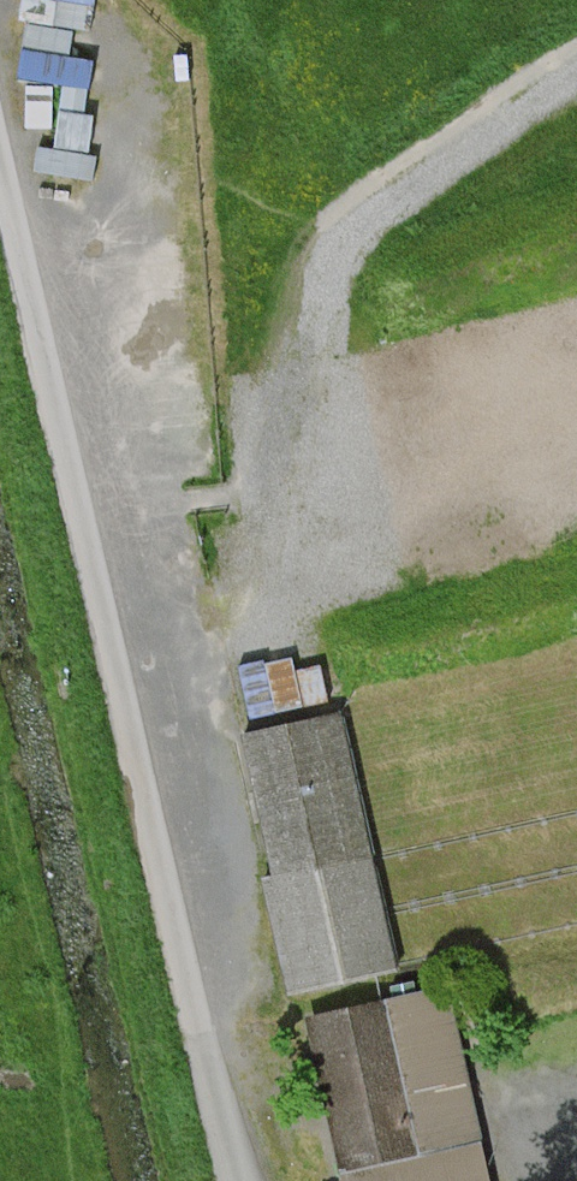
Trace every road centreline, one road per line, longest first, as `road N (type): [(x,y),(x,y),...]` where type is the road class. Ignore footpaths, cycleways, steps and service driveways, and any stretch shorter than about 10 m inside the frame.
road 1 (residential): [(233,1180),(0,182)]
road 2 (track): [(576,67),(417,179),(342,248),(324,292),(326,343),(298,507),(255,597),(213,625),(108,645)]

